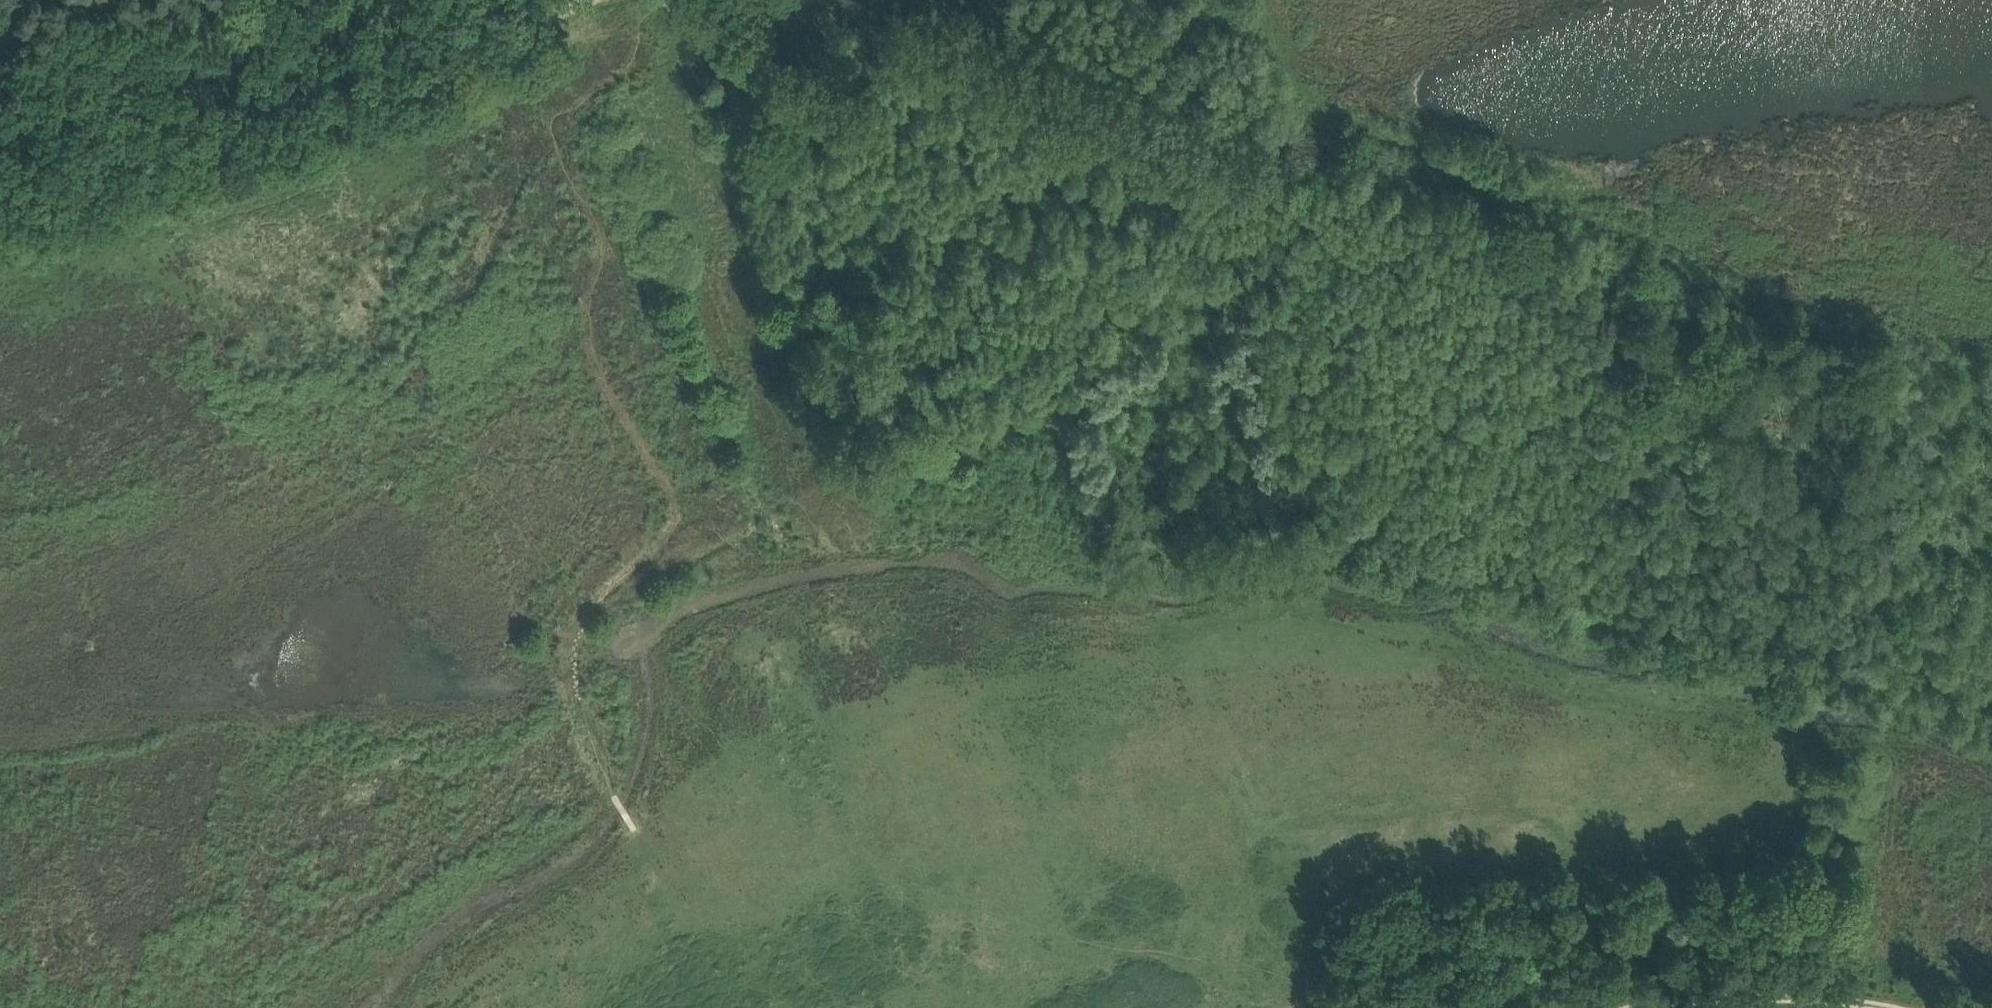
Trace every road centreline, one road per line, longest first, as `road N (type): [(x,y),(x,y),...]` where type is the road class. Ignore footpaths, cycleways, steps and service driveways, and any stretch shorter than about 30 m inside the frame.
road 1 (track): [(581,0),(327,114),(5,208)]
road 2 (track): [(1635,1007),(1784,983),(1943,1007)]

